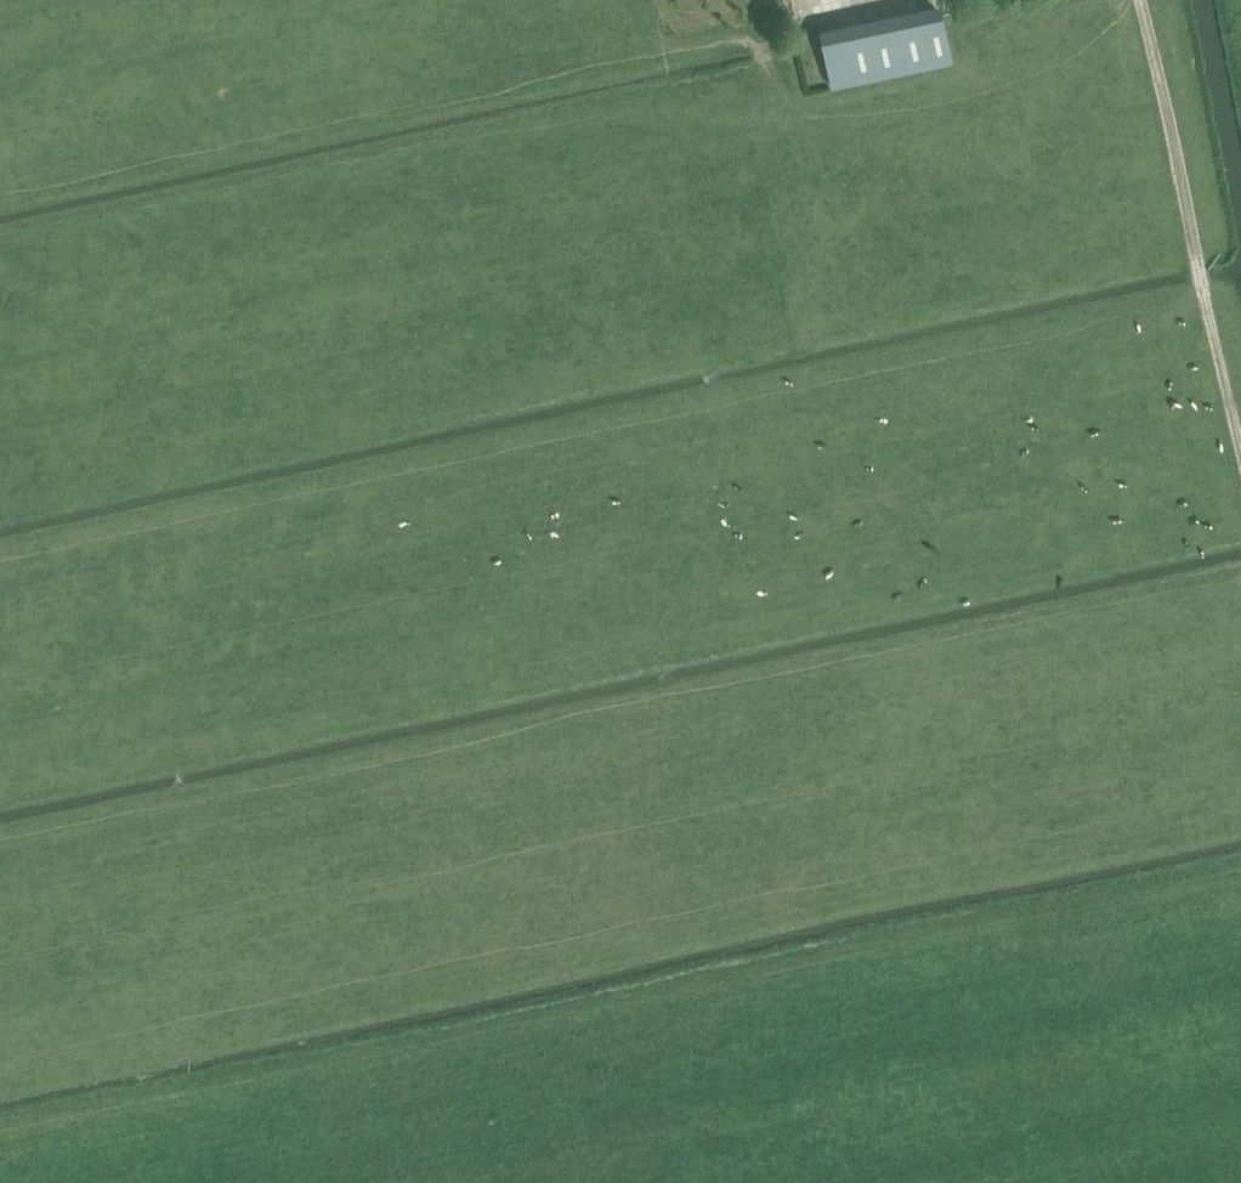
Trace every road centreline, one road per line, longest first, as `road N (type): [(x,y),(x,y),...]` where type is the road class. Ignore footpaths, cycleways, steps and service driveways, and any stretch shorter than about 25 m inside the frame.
road 1 (track): [(1137,0),(1240,484)]

